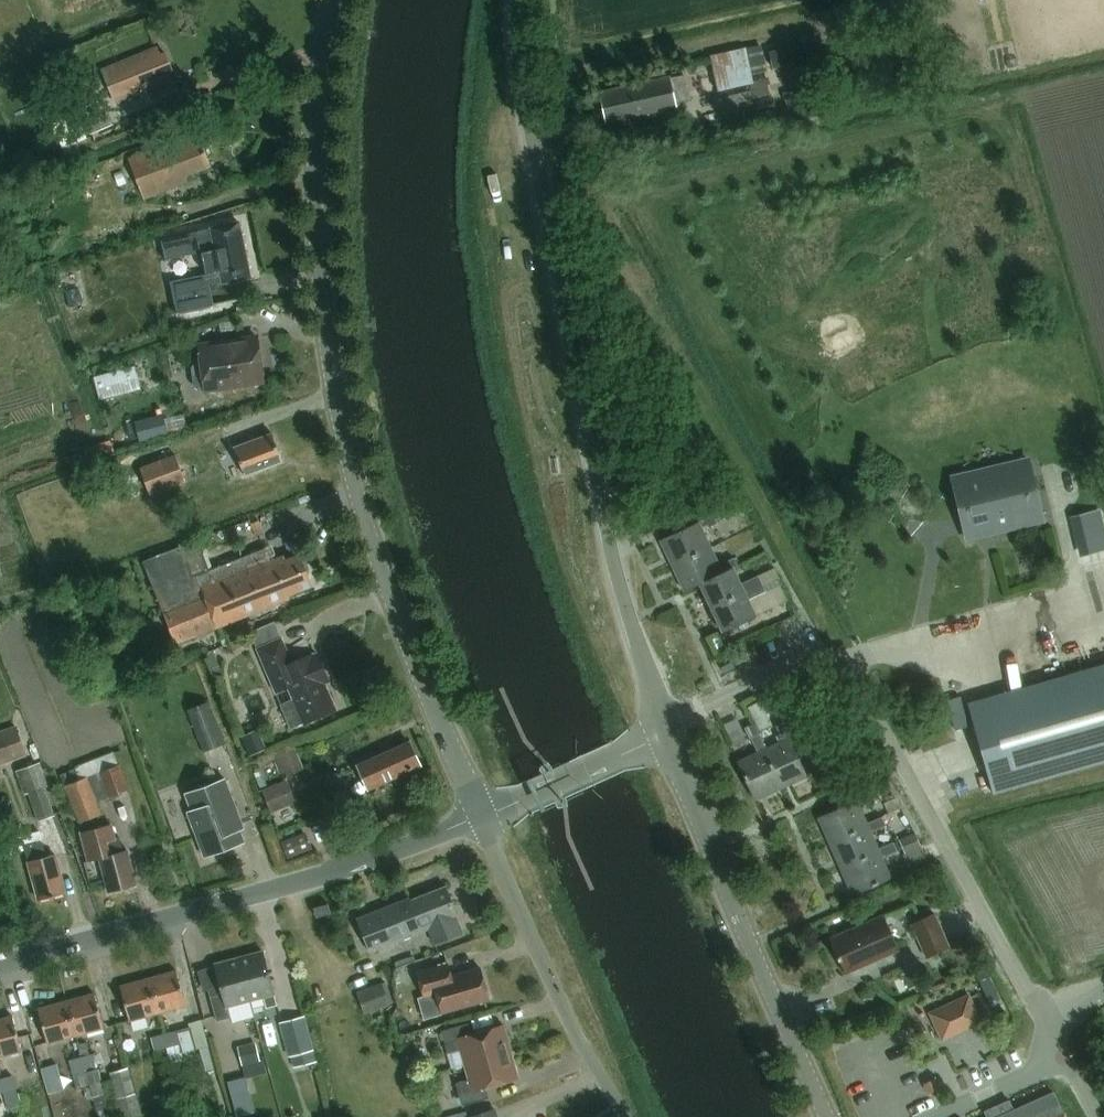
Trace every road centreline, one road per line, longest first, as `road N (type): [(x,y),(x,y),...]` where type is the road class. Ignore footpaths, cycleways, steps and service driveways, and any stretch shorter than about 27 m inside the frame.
road 1 (tertiary): [(481,818),(402,627),(348,459),(323,308),(315,169),(328,0)]
road 2 (tertiary): [(668,735),(607,538),(523,77),(518,0)]
road 3 (residential): [(668,735),(798,662),(827,661),(853,680),(1065,1057)]
road 4 (unclassified): [(0,964),(353,866),(481,818)]
road 5 (tertiary): [(827,1116),(668,735)]
road 6 (unclassified): [(625,1116),(572,1026),(481,818)]
road 7 (tertiary): [(481,818),(668,735)]
road 8 (residential): [(1065,1057),(935,1116)]

